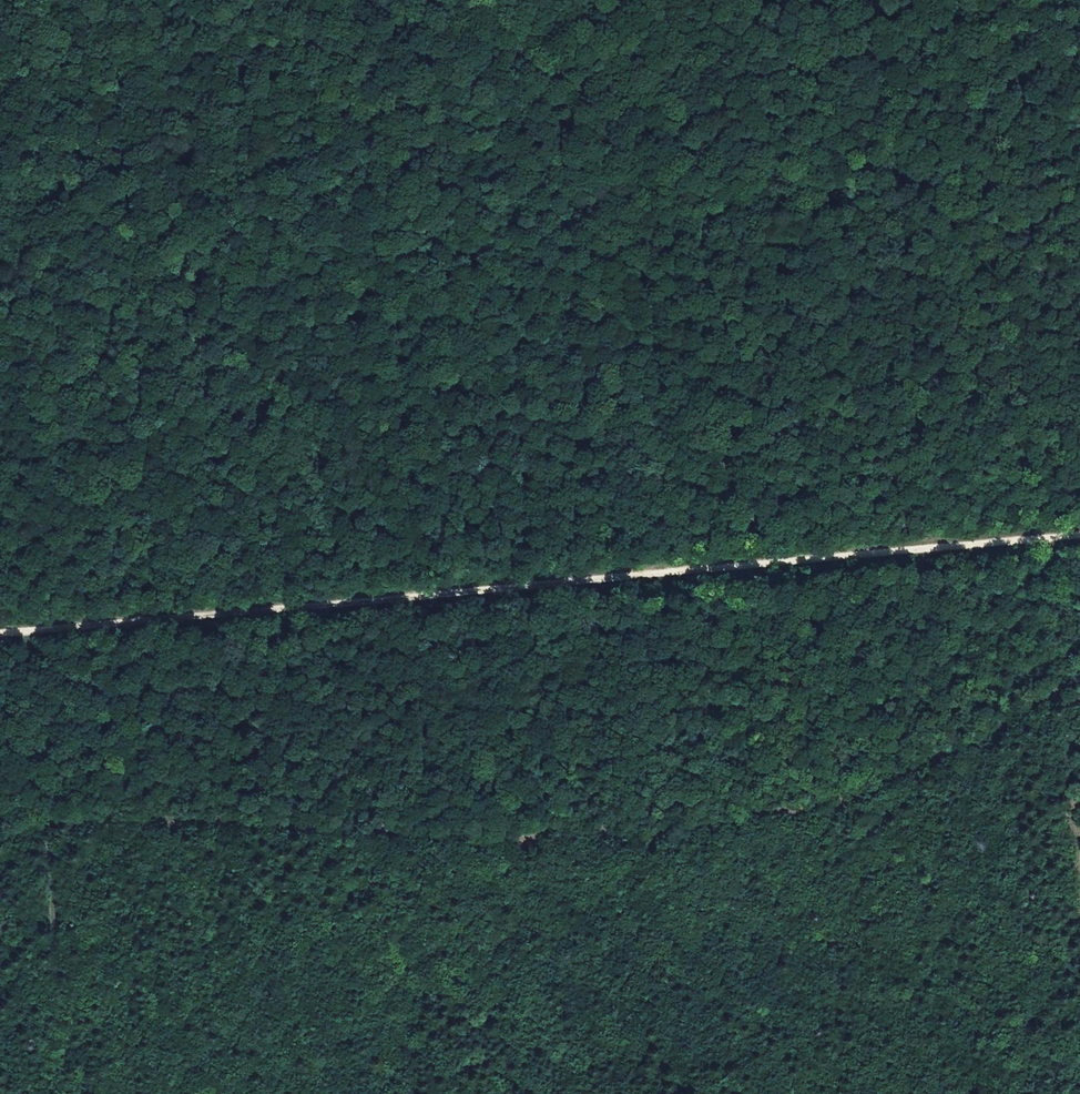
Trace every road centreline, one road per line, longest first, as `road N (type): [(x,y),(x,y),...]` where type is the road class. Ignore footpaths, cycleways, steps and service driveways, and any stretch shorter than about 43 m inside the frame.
road 1 (track): [(0,633),(1079,537)]
road 2 (track): [(98,0),(147,620)]
road 3 (track): [(49,828),(23,631)]

